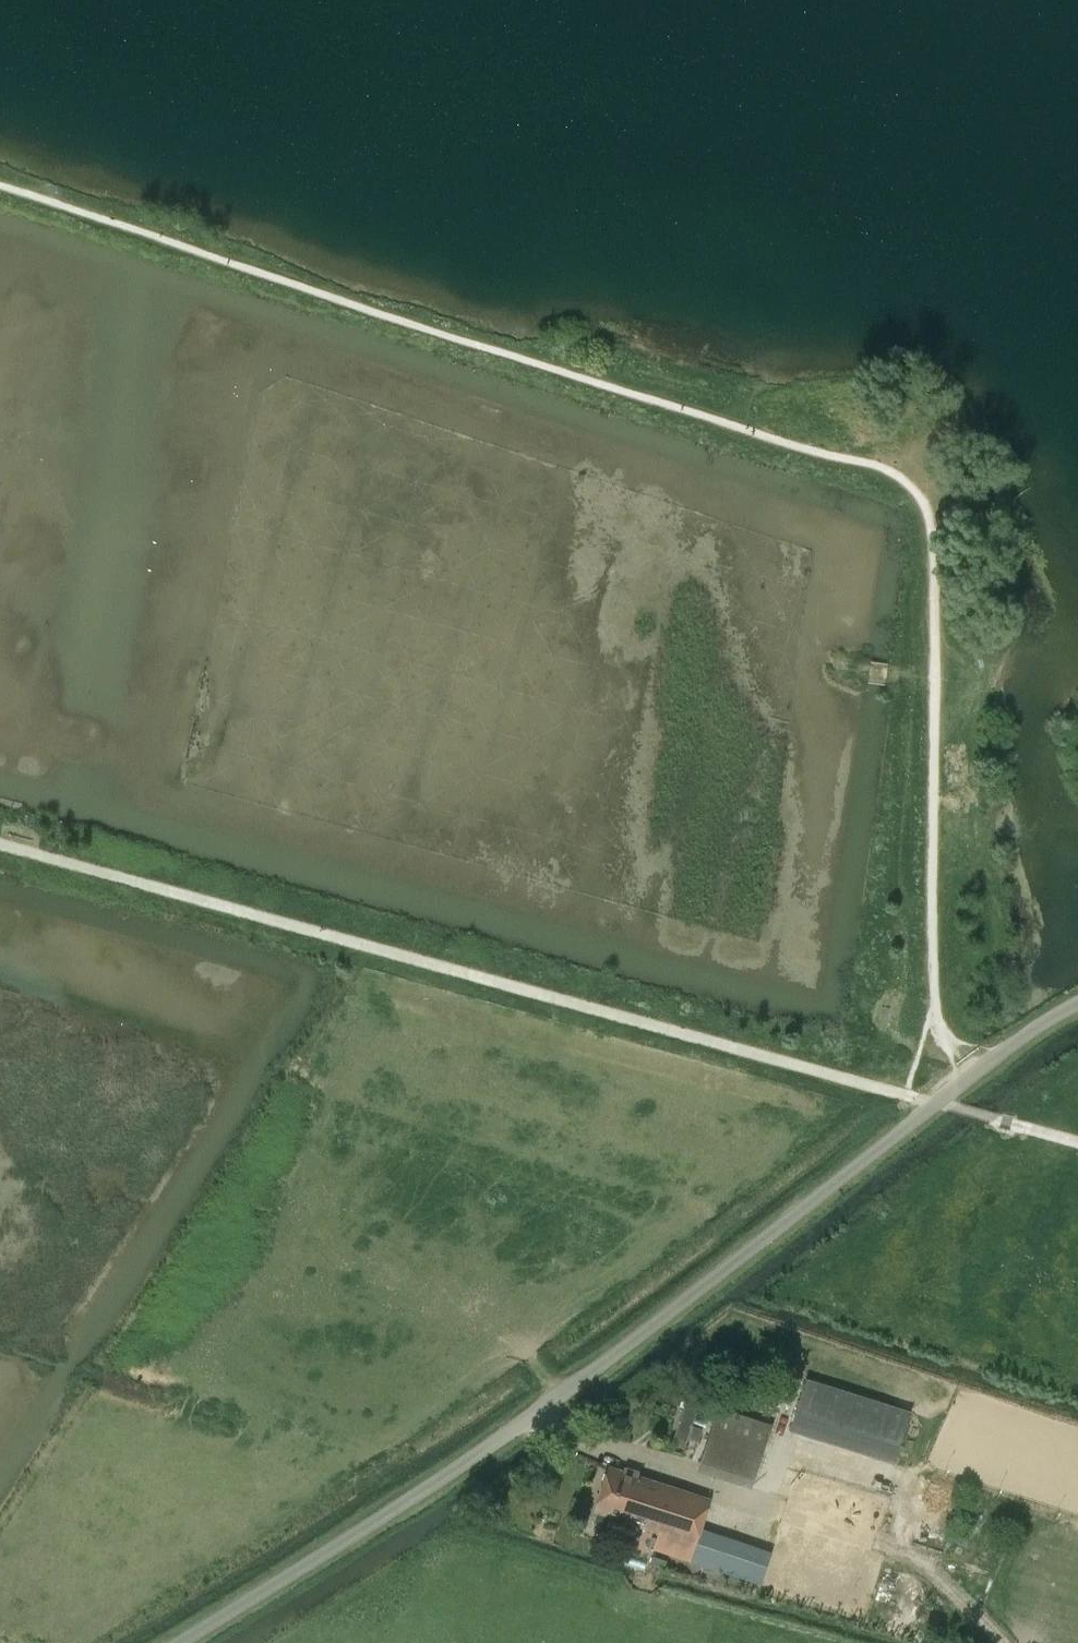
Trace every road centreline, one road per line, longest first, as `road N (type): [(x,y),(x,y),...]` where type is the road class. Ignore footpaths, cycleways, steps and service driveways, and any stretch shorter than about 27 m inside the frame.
road 1 (unclassified): [(183,1642),(437,1485),(714,1283),(980,1068),(1077,1007)]

